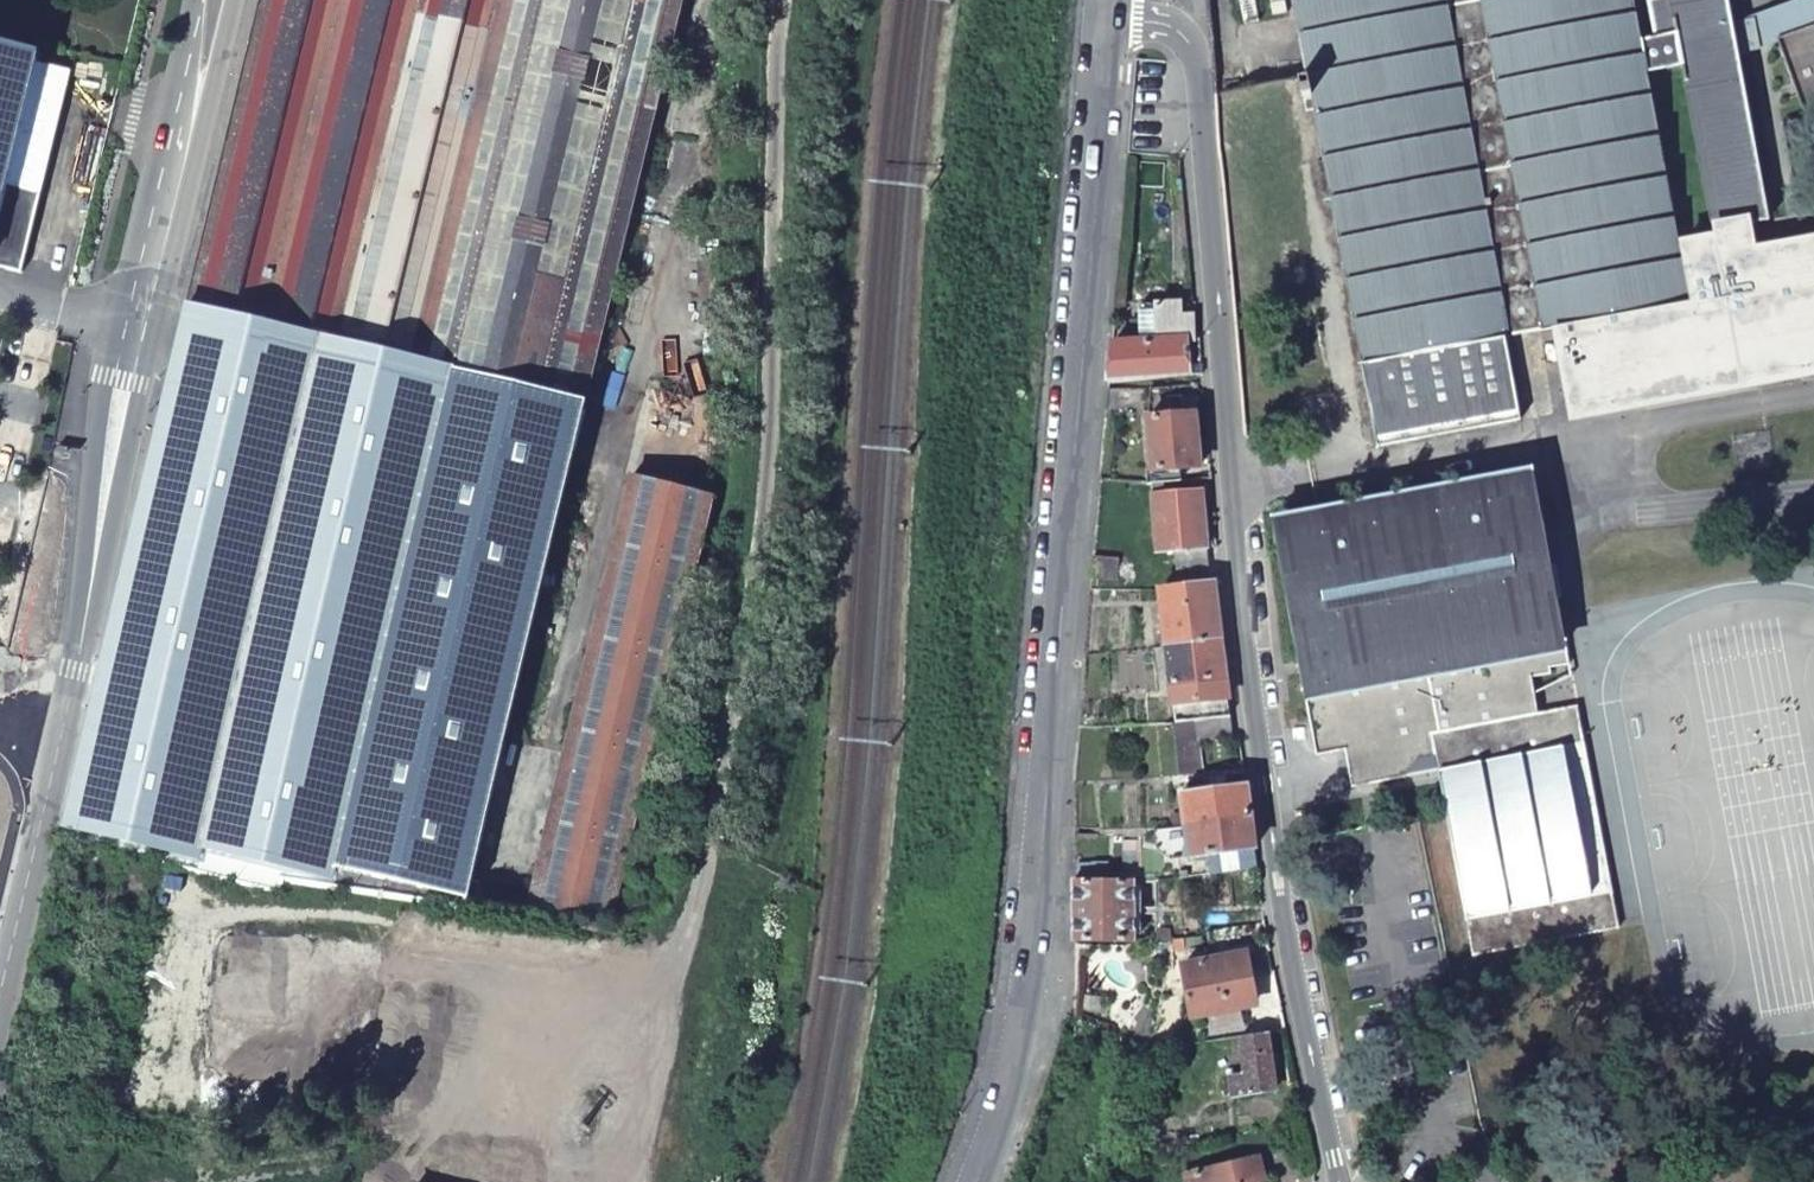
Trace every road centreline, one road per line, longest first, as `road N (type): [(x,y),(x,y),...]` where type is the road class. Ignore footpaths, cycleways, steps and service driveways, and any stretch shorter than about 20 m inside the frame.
road 1 (unclassified): [(976,1181),(1008,1093),(1031,975),(1111,0)]
road 2 (unclassified): [(1338,1181),(1271,853),(1189,0)]
road 3 (secondary): [(222,0),(0,972)]

